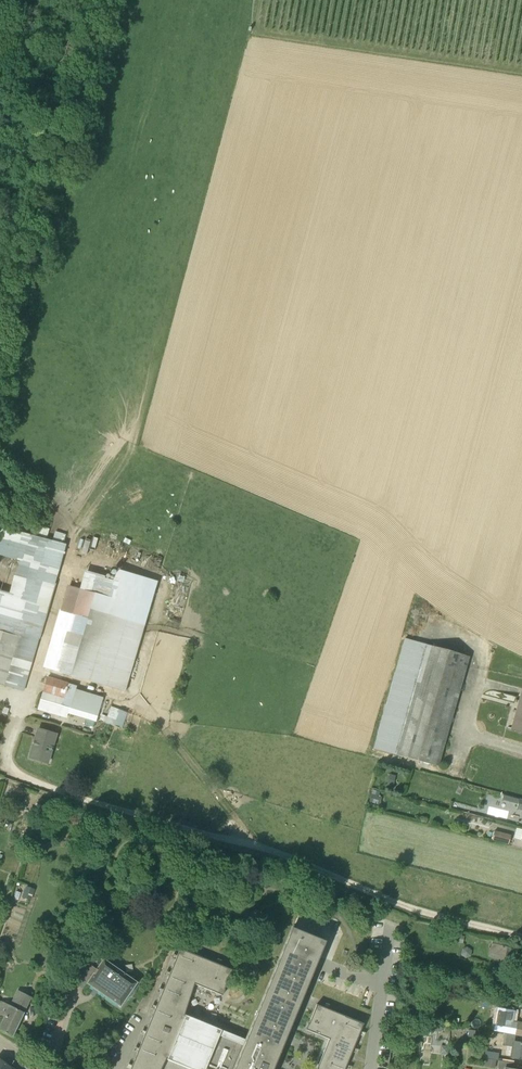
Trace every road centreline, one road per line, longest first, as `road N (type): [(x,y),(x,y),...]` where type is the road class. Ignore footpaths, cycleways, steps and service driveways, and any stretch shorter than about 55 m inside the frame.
road 1 (track): [(521,939),(415,912),(261,848),(7,774),(4,752),(34,677)]

